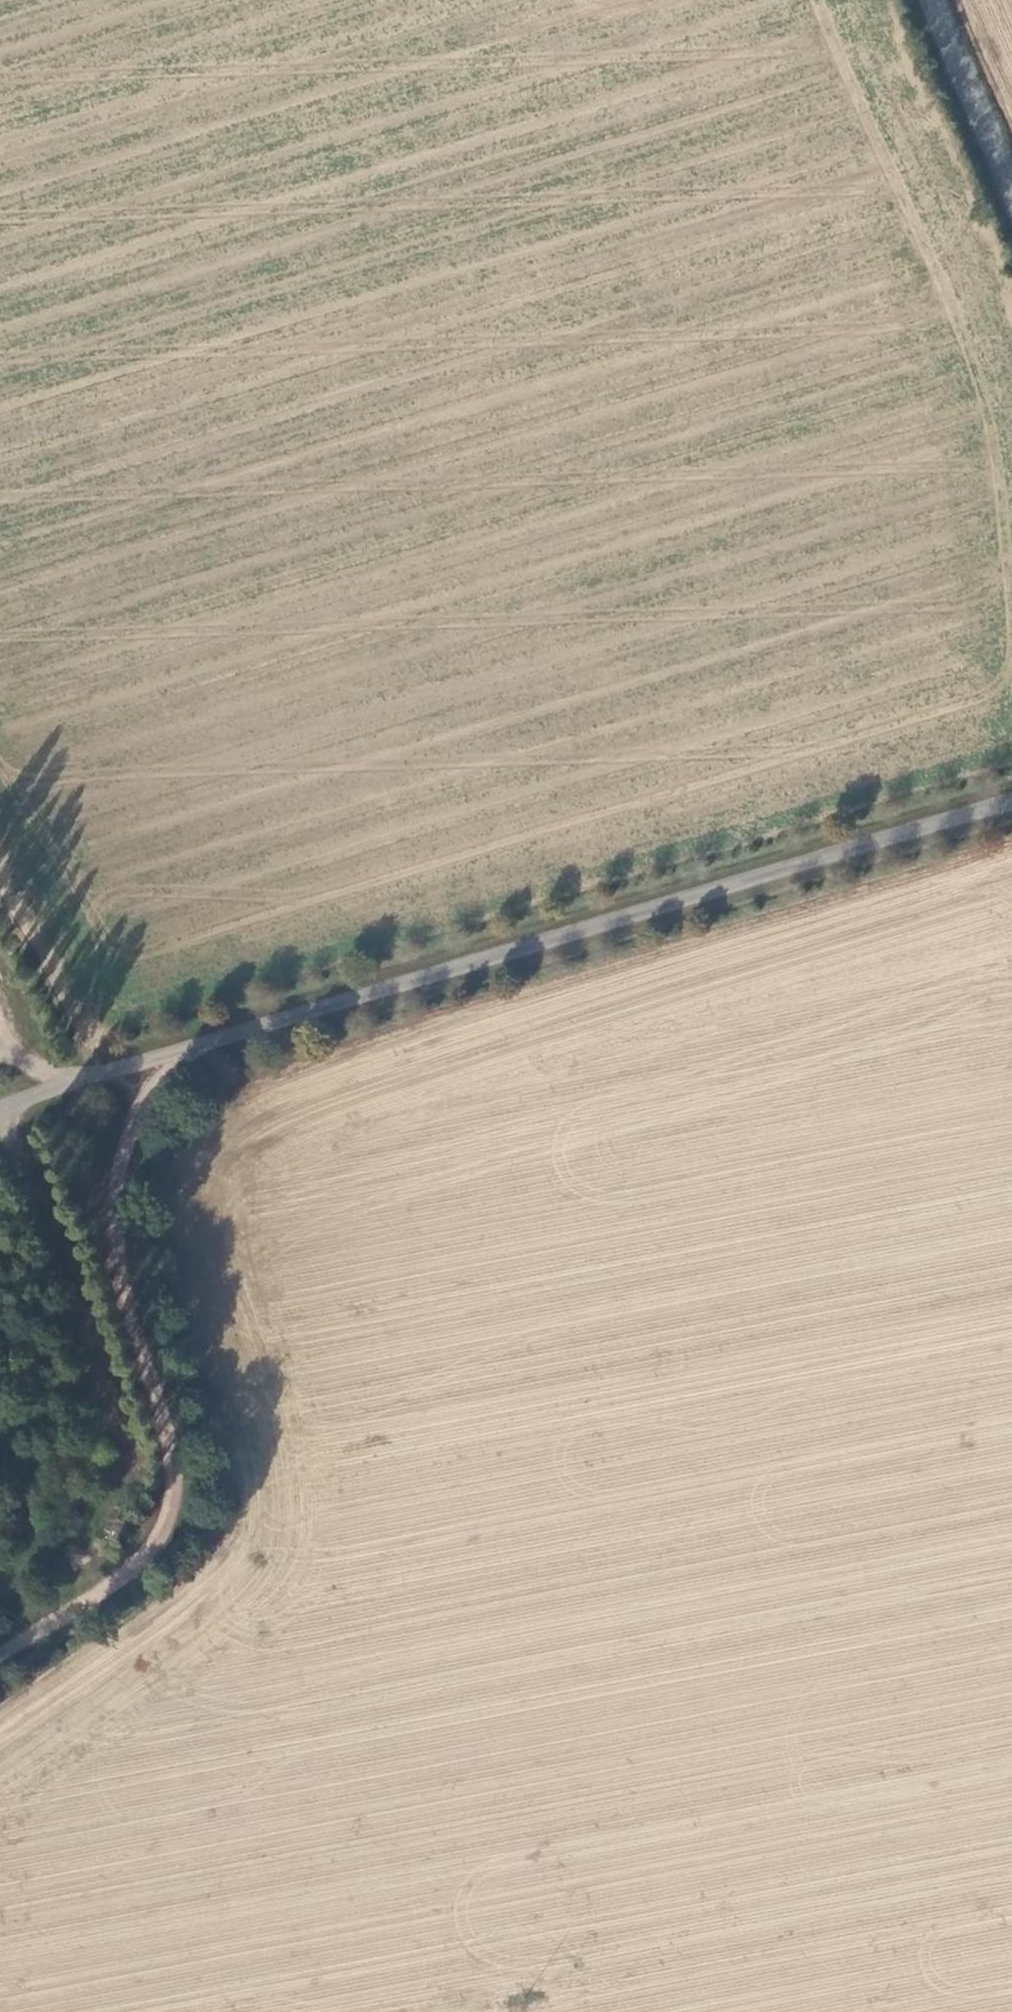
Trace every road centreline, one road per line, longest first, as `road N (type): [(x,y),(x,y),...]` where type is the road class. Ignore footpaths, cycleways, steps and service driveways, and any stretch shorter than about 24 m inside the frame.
road 1 (unclassified): [(1011,806),(189,1042),(0,1111)]
road 2 (tertiary): [(945,0),(1011,183)]

